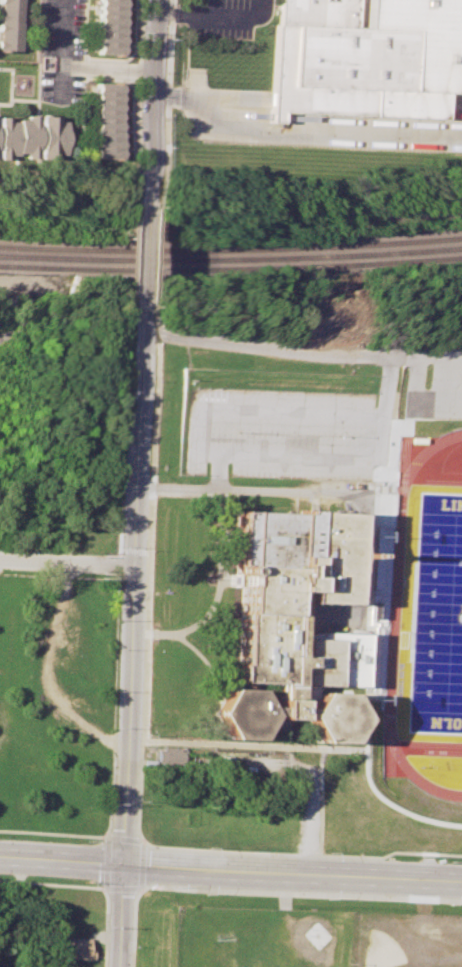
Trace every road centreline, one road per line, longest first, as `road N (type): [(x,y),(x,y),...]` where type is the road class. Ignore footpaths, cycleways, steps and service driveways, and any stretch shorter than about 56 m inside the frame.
road 1 (tertiary): [(144,298),(124,869)]
road 2 (secondary): [(124,869),(461,883)]
road 3 (tertiary): [(155,0),(147,213)]
road 4 (residential): [(0,561),(137,565)]
road 5 (secondary): [(0,860),(124,869)]

